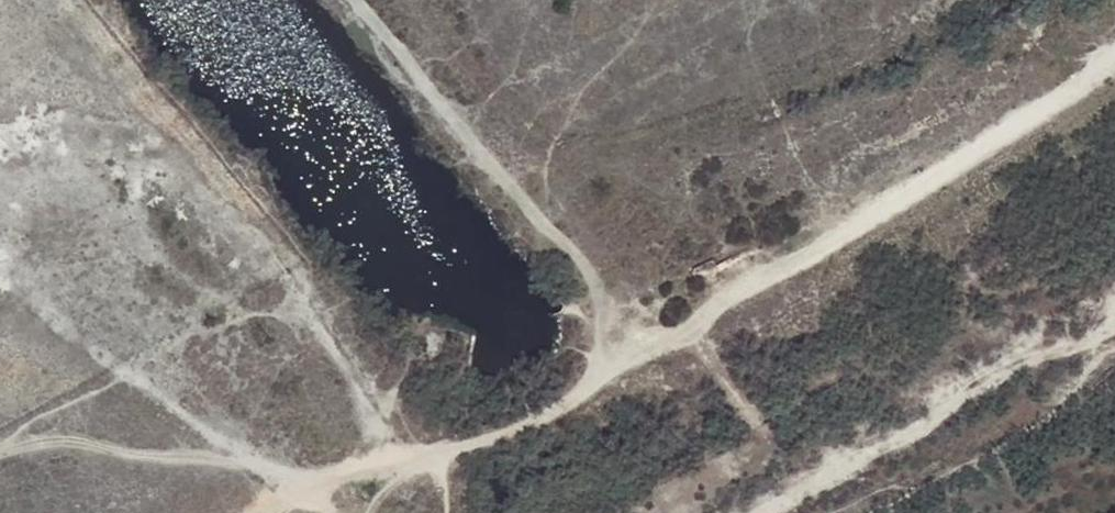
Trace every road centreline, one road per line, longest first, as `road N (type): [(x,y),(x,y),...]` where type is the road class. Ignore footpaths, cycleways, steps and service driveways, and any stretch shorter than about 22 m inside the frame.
road 1 (track): [(1114,55),(509,436),(370,460),(258,512)]
road 2 (track): [(360,0),(590,266),(603,300),(640,353)]
road 3 (track): [(316,483),(263,461),(117,448),(70,436),(0,449)]

